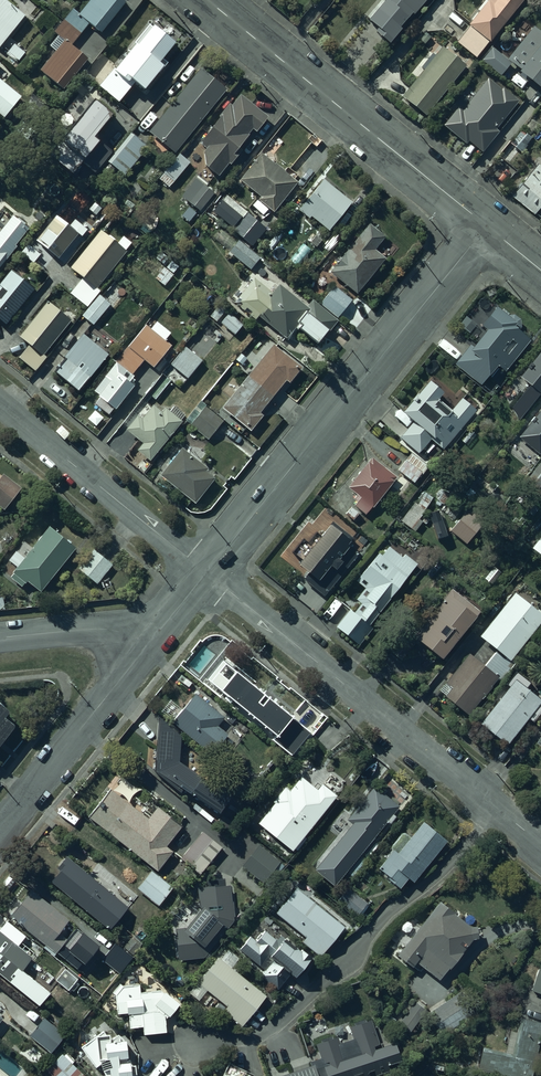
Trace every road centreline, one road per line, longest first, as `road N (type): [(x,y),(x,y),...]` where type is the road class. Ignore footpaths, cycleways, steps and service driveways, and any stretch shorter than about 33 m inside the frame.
road 1 (residential): [(487,226),(206,573)]
road 2 (residential): [(206,573),(540,845)]
road 3 (residential): [(207,0),(487,226)]
road 4 (residential): [(0,406),(206,573)]
road 5 (residential): [(145,648),(0,827)]
road 6 (residential): [(0,636),(99,627),(145,648)]

